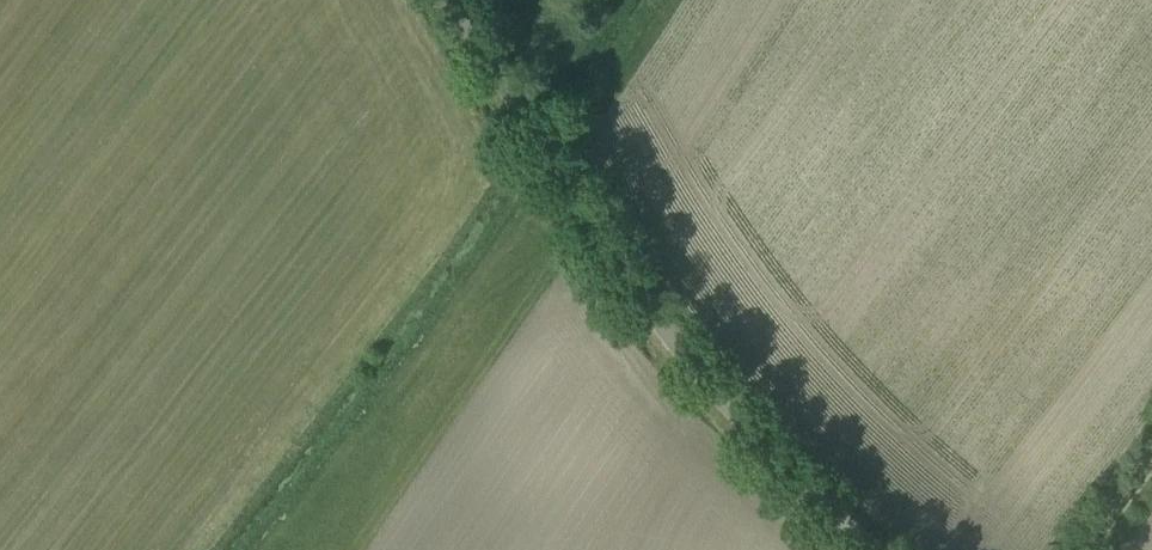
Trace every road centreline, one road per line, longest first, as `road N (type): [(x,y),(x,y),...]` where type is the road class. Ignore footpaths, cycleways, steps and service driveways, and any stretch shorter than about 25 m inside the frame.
road 1 (unclassified): [(882,549),(753,443),(461,0)]

